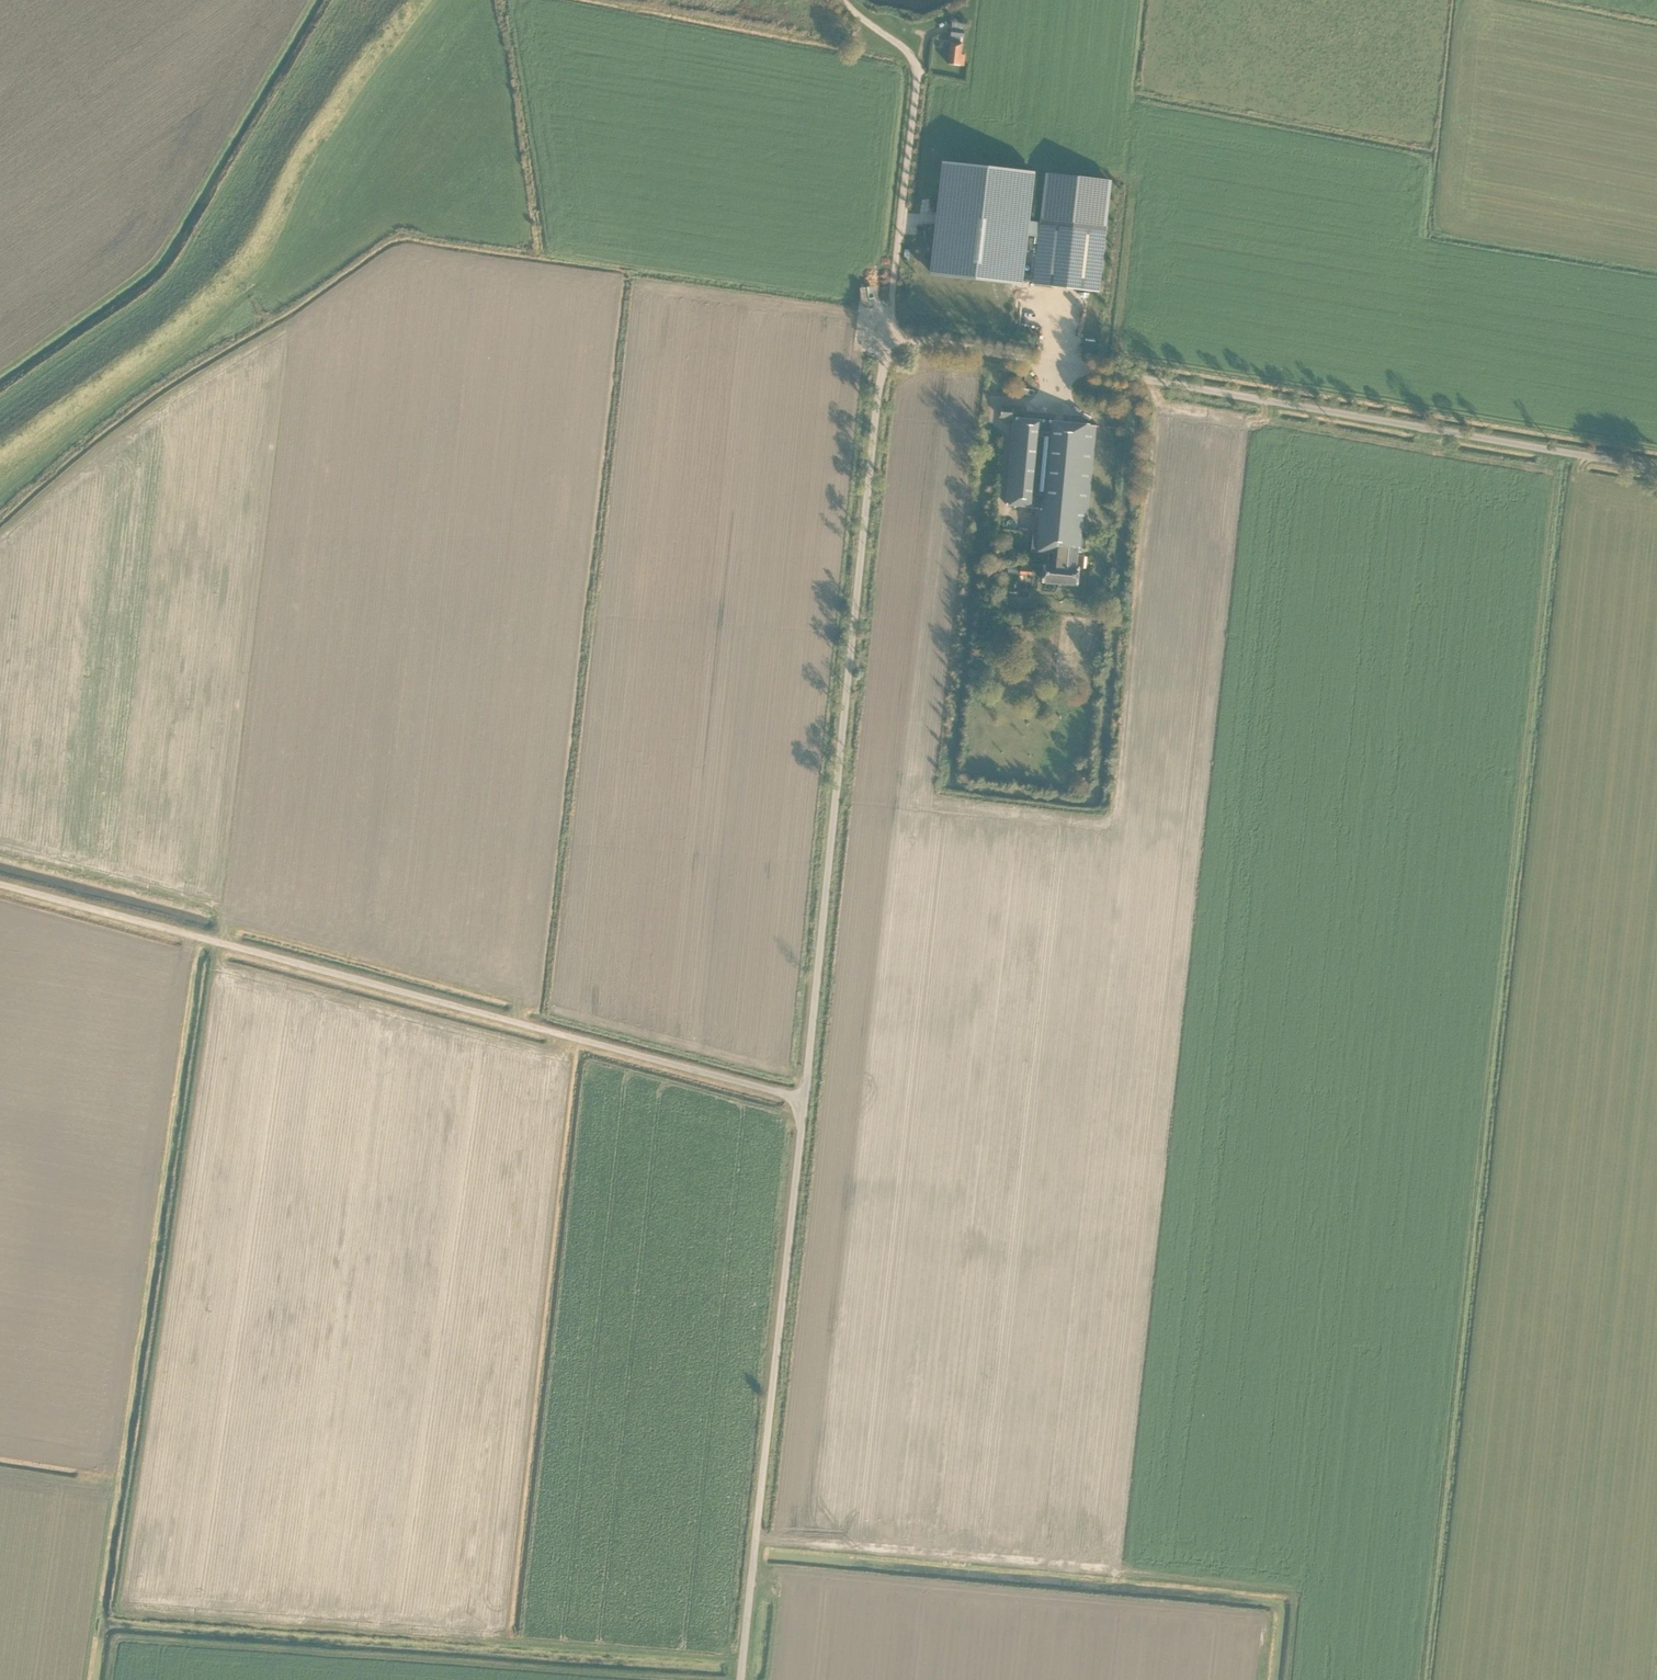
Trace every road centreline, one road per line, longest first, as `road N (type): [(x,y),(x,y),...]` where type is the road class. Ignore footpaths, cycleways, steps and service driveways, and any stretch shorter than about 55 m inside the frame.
road 1 (unclassified): [(742,1679),(876,406),(881,373),(900,347)]
road 2 (unclassified): [(1656,465),(939,342),(900,347)]

